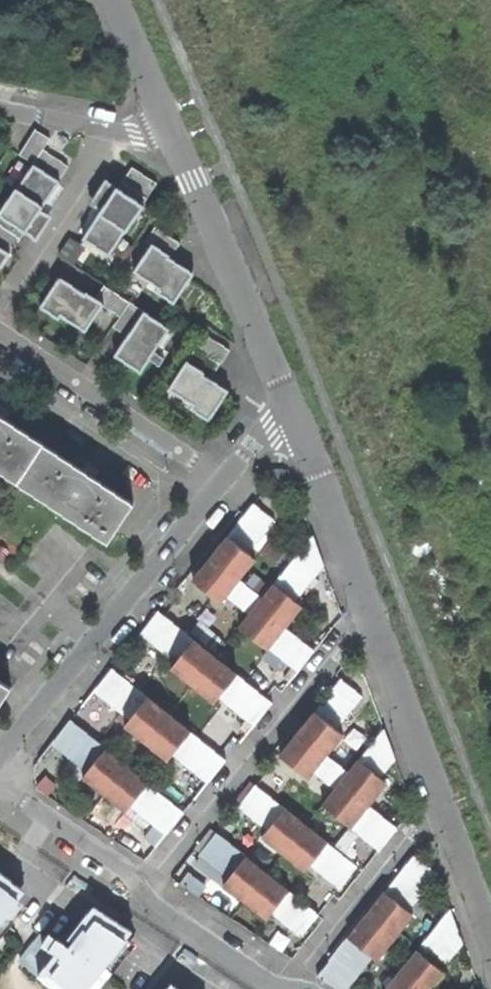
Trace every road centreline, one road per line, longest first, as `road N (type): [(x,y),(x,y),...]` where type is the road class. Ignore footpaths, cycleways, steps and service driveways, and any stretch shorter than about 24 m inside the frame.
road 1 (residential): [(490,942),(294,410)]
road 2 (residential): [(0,756),(230,479)]
road 3 (residential): [(294,988),(269,983),(163,911),(126,869),(0,788)]
road 4 (residential): [(294,410),(178,140)]
road 5 (residential): [(0,332),(230,479)]
road 6 (residential): [(0,110),(178,140)]
road 7 (residential): [(178,140),(116,0)]

